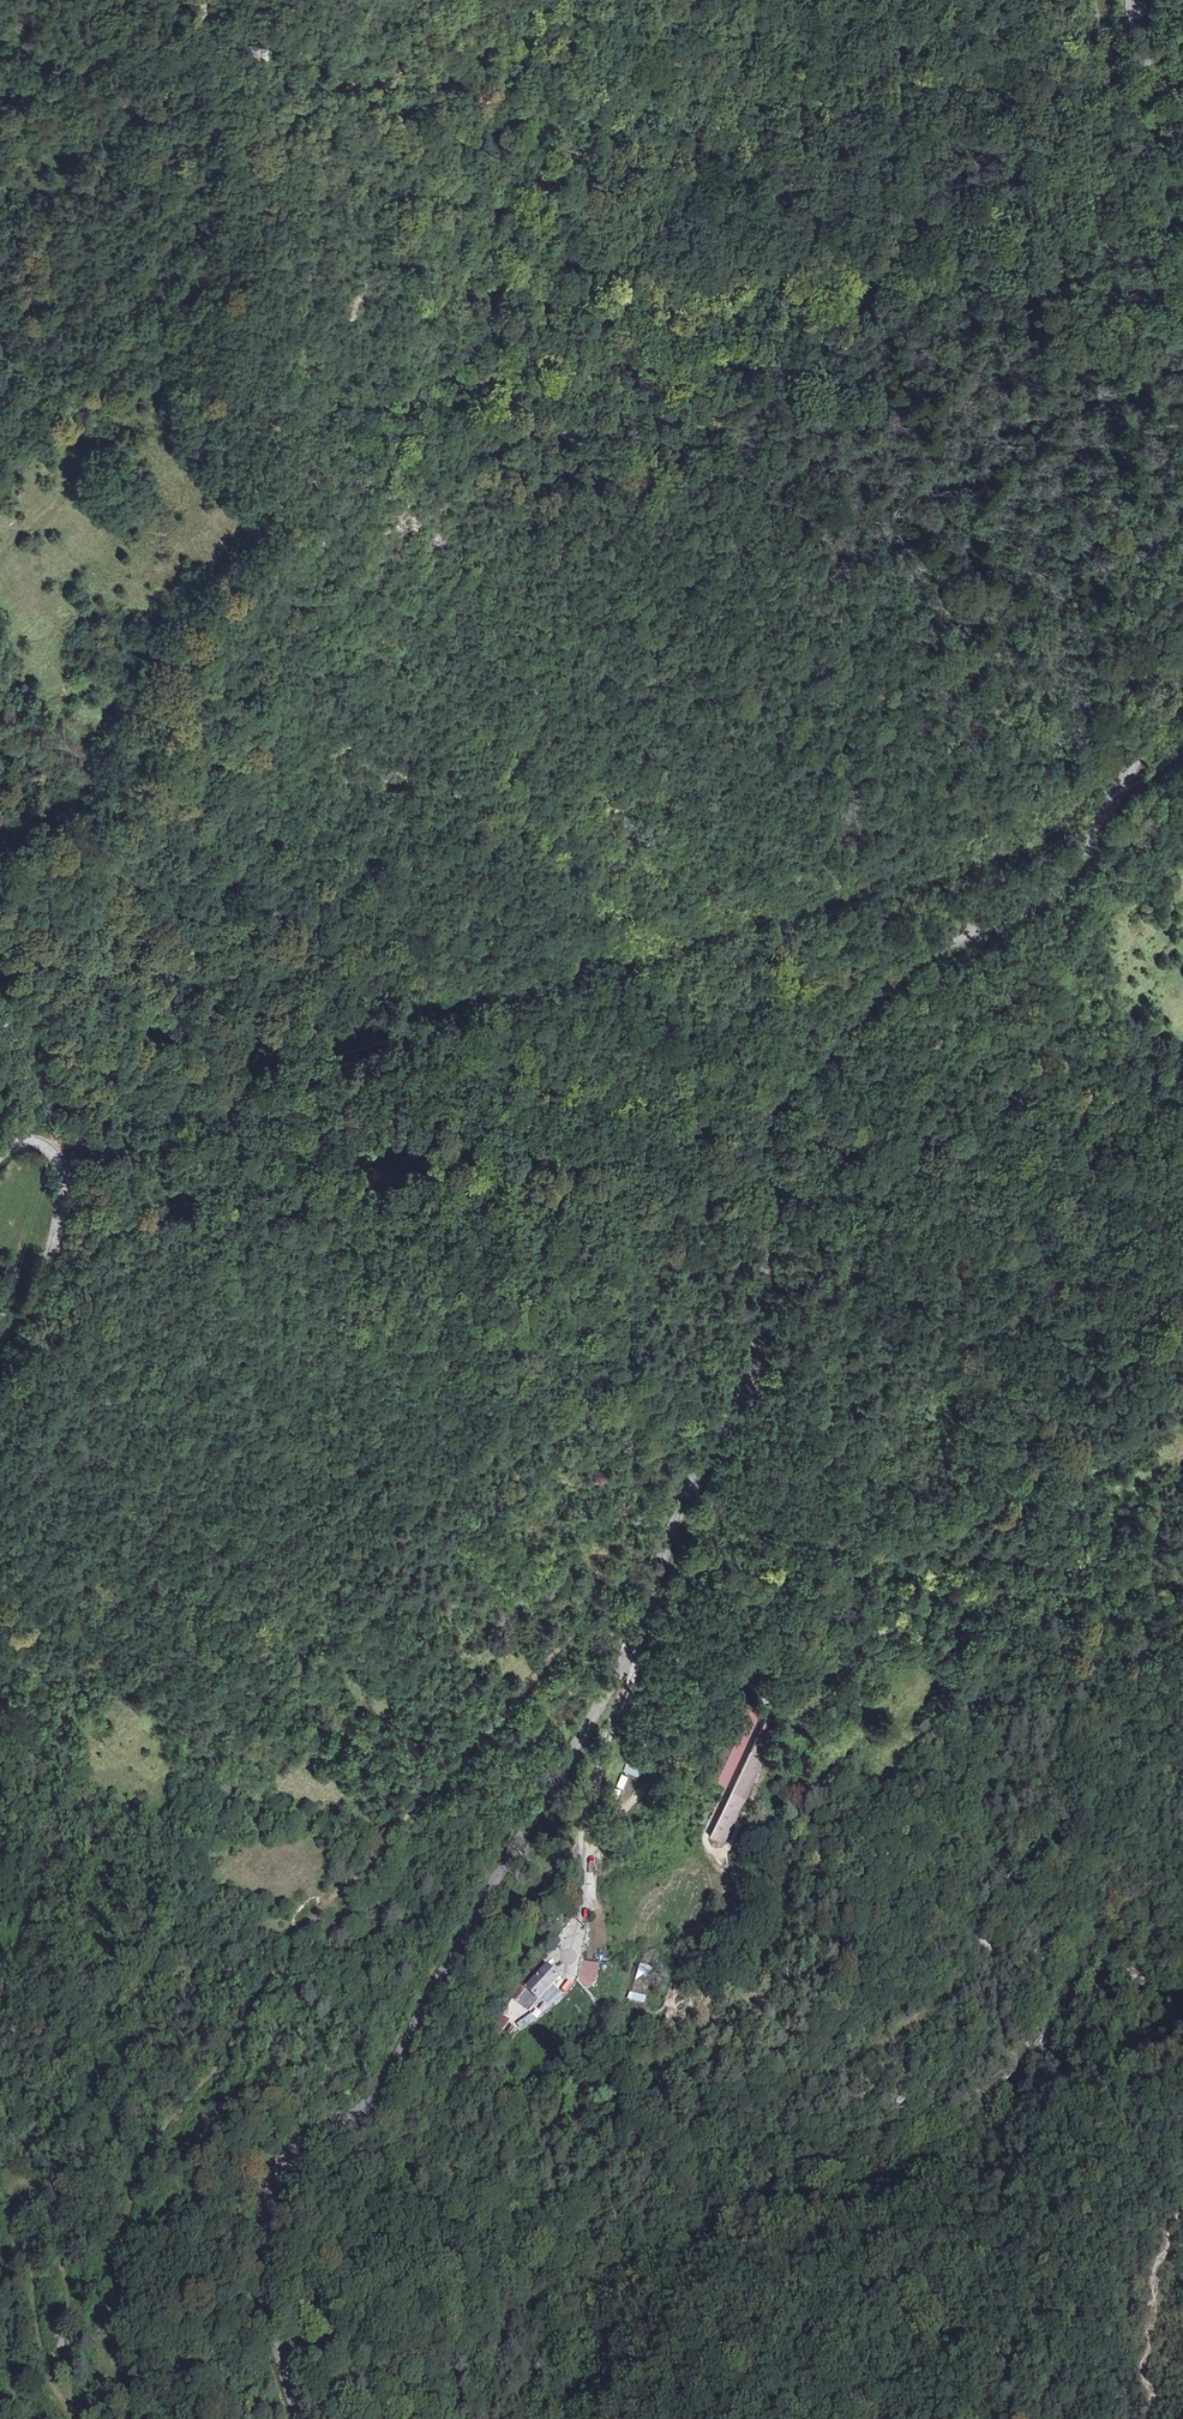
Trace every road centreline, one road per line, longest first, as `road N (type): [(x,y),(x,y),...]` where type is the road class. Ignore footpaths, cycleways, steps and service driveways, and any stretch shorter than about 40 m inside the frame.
road 1 (unclassified): [(1182,673),(1173,701),(1053,889),(913,961),(789,1073),(761,1121),(764,1239),(750,1371),(686,1492),(645,1622),(383,2090),(293,2149),(276,2173),(275,2307),(296,2418)]
road 2 (unclassified): [(1091,0),(1152,147),(1157,249),(1182,308)]
road 3 (unclassified): [(0,1339),(39,1292),(49,1266),(62,1170),(57,1154),(27,1140),(0,1160)]
road 4 (unclassified): [(1182,133),(1142,54),(1136,0)]

